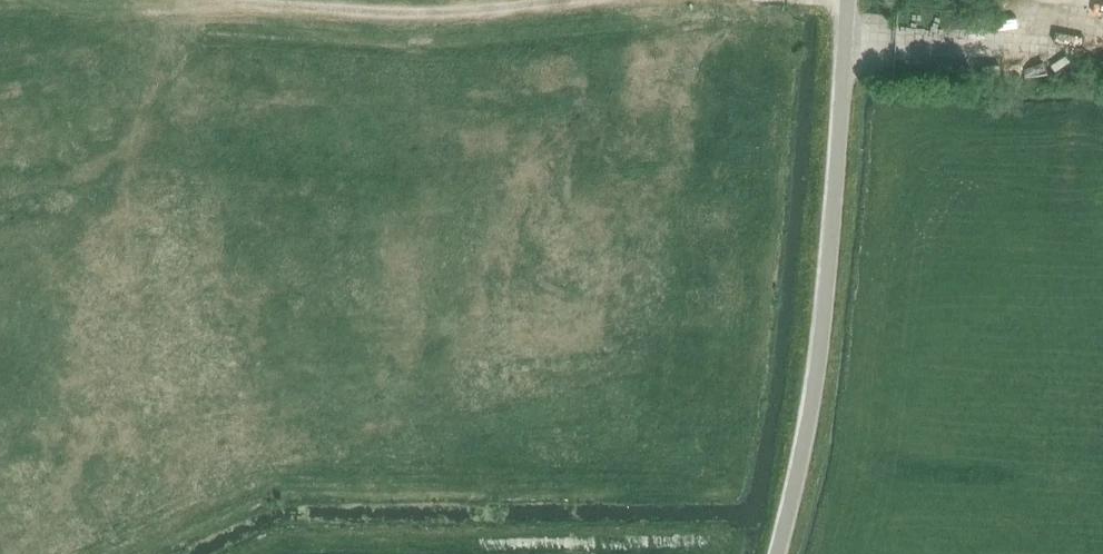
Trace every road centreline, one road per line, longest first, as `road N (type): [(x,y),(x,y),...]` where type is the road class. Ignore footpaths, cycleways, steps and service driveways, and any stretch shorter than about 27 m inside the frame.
road 1 (unclassified): [(778,553),(821,347),(849,0)]

